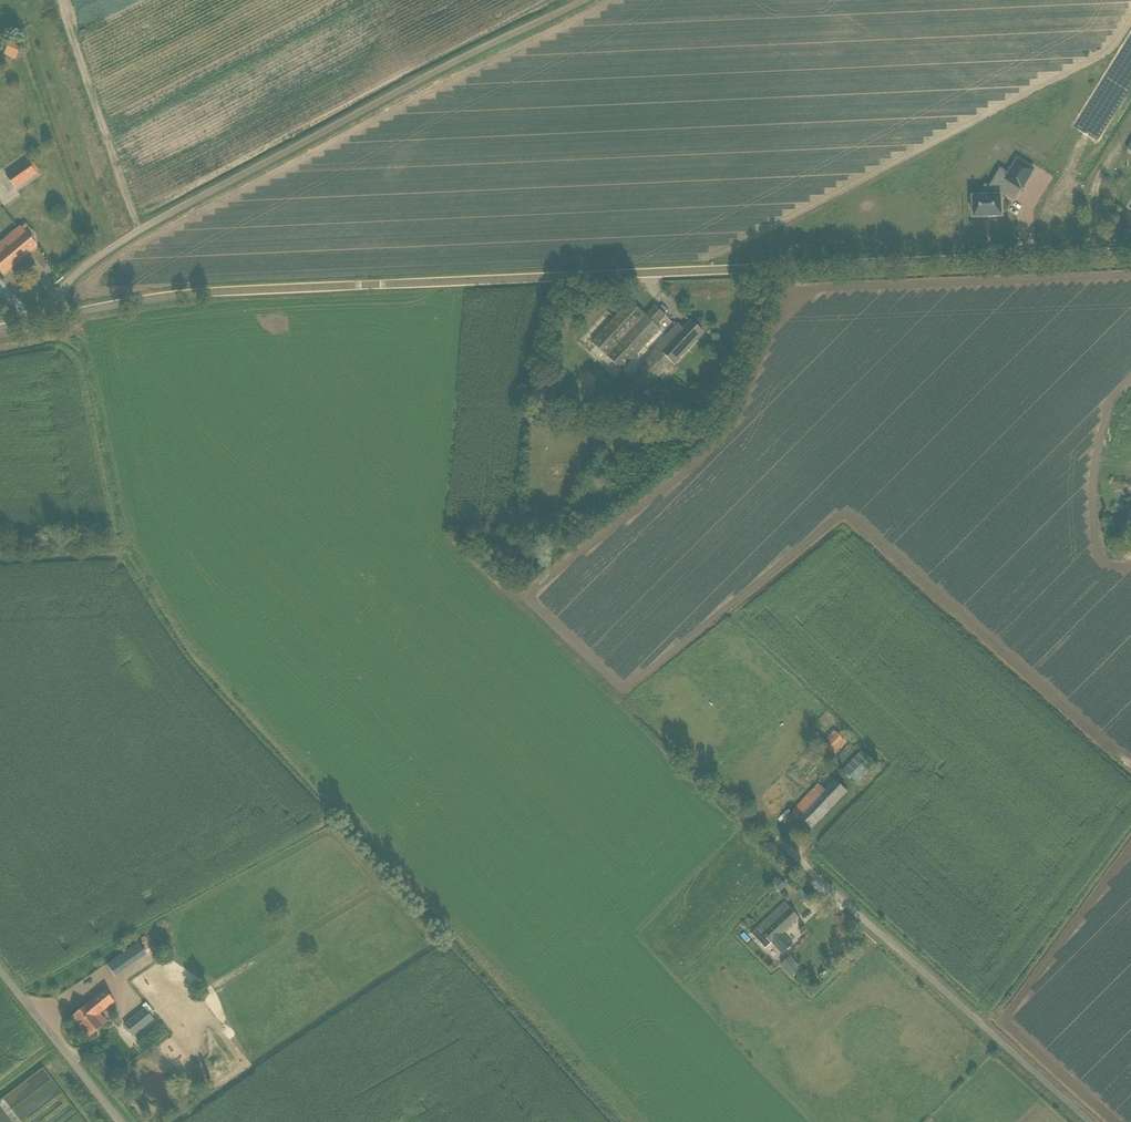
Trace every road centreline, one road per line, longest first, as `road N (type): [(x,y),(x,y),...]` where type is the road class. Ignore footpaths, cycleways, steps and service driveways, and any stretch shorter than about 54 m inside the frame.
road 1 (unclassified): [(1130,251),(224,292),(62,317)]
road 2 (unclassified): [(582,0),(141,230),(60,289),(62,317)]
road 3 (residential): [(1081,1121),(800,868)]
road 4 (unclassified): [(115,1121),(0,977)]

